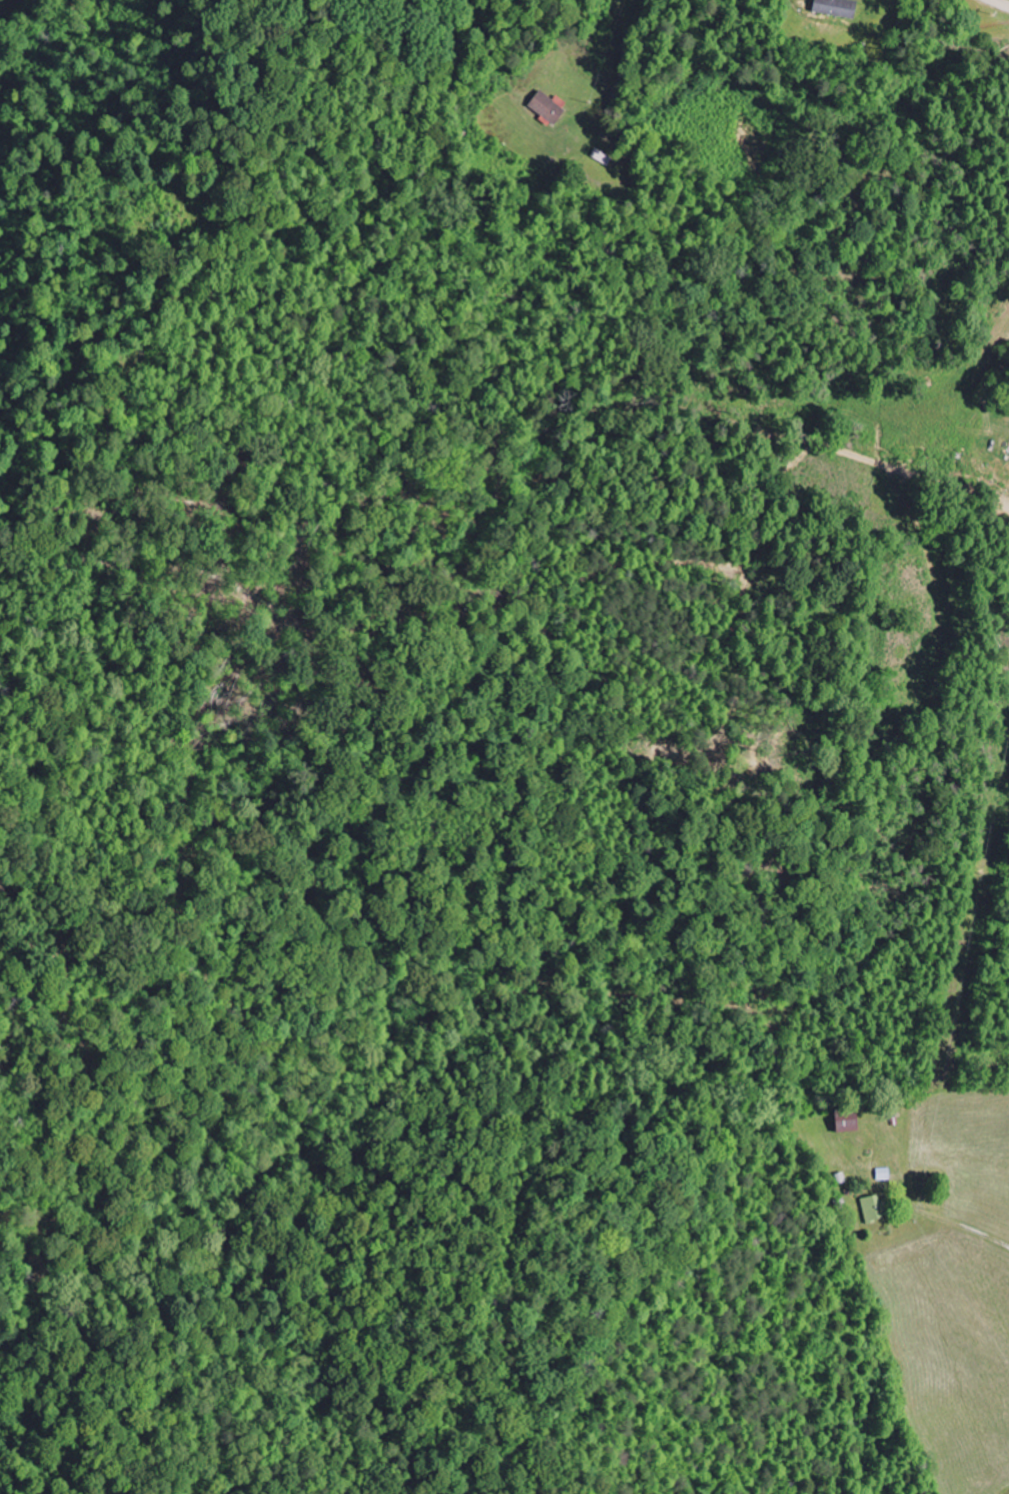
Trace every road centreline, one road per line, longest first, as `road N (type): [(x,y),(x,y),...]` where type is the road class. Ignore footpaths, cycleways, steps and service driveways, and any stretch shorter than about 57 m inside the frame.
road 1 (residential): [(1008,1293),(877,1227),(711,1159)]

